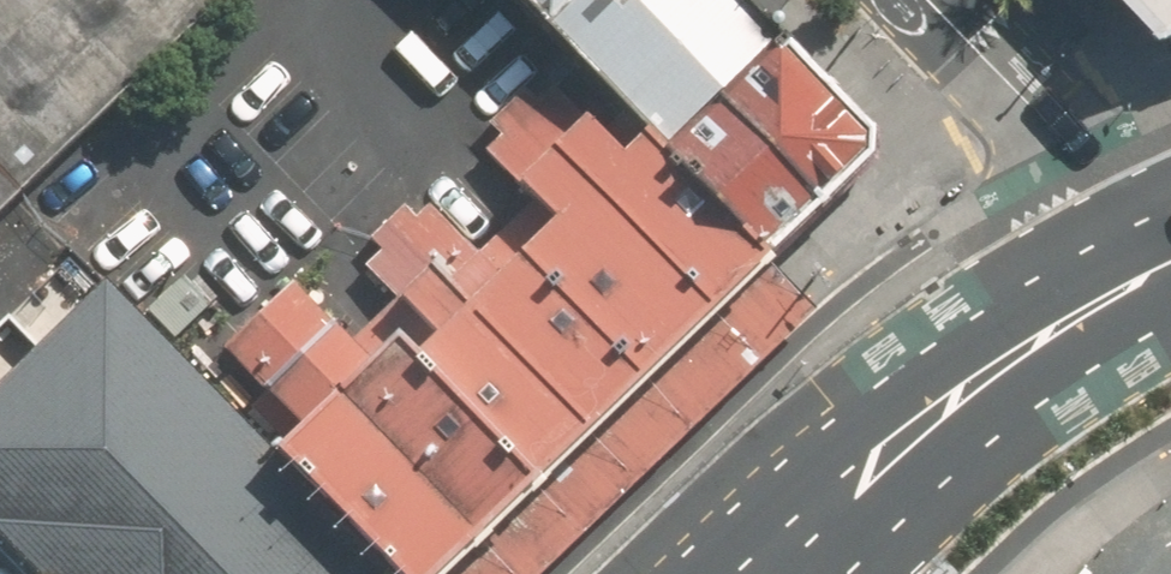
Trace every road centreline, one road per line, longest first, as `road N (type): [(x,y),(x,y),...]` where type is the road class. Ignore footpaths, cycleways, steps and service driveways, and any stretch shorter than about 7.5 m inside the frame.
road 1 (secondary): [(746,573),(936,411),(1043,332),(1159,264)]
road 2 (residential): [(946,0),(1046,101),(1159,264)]

